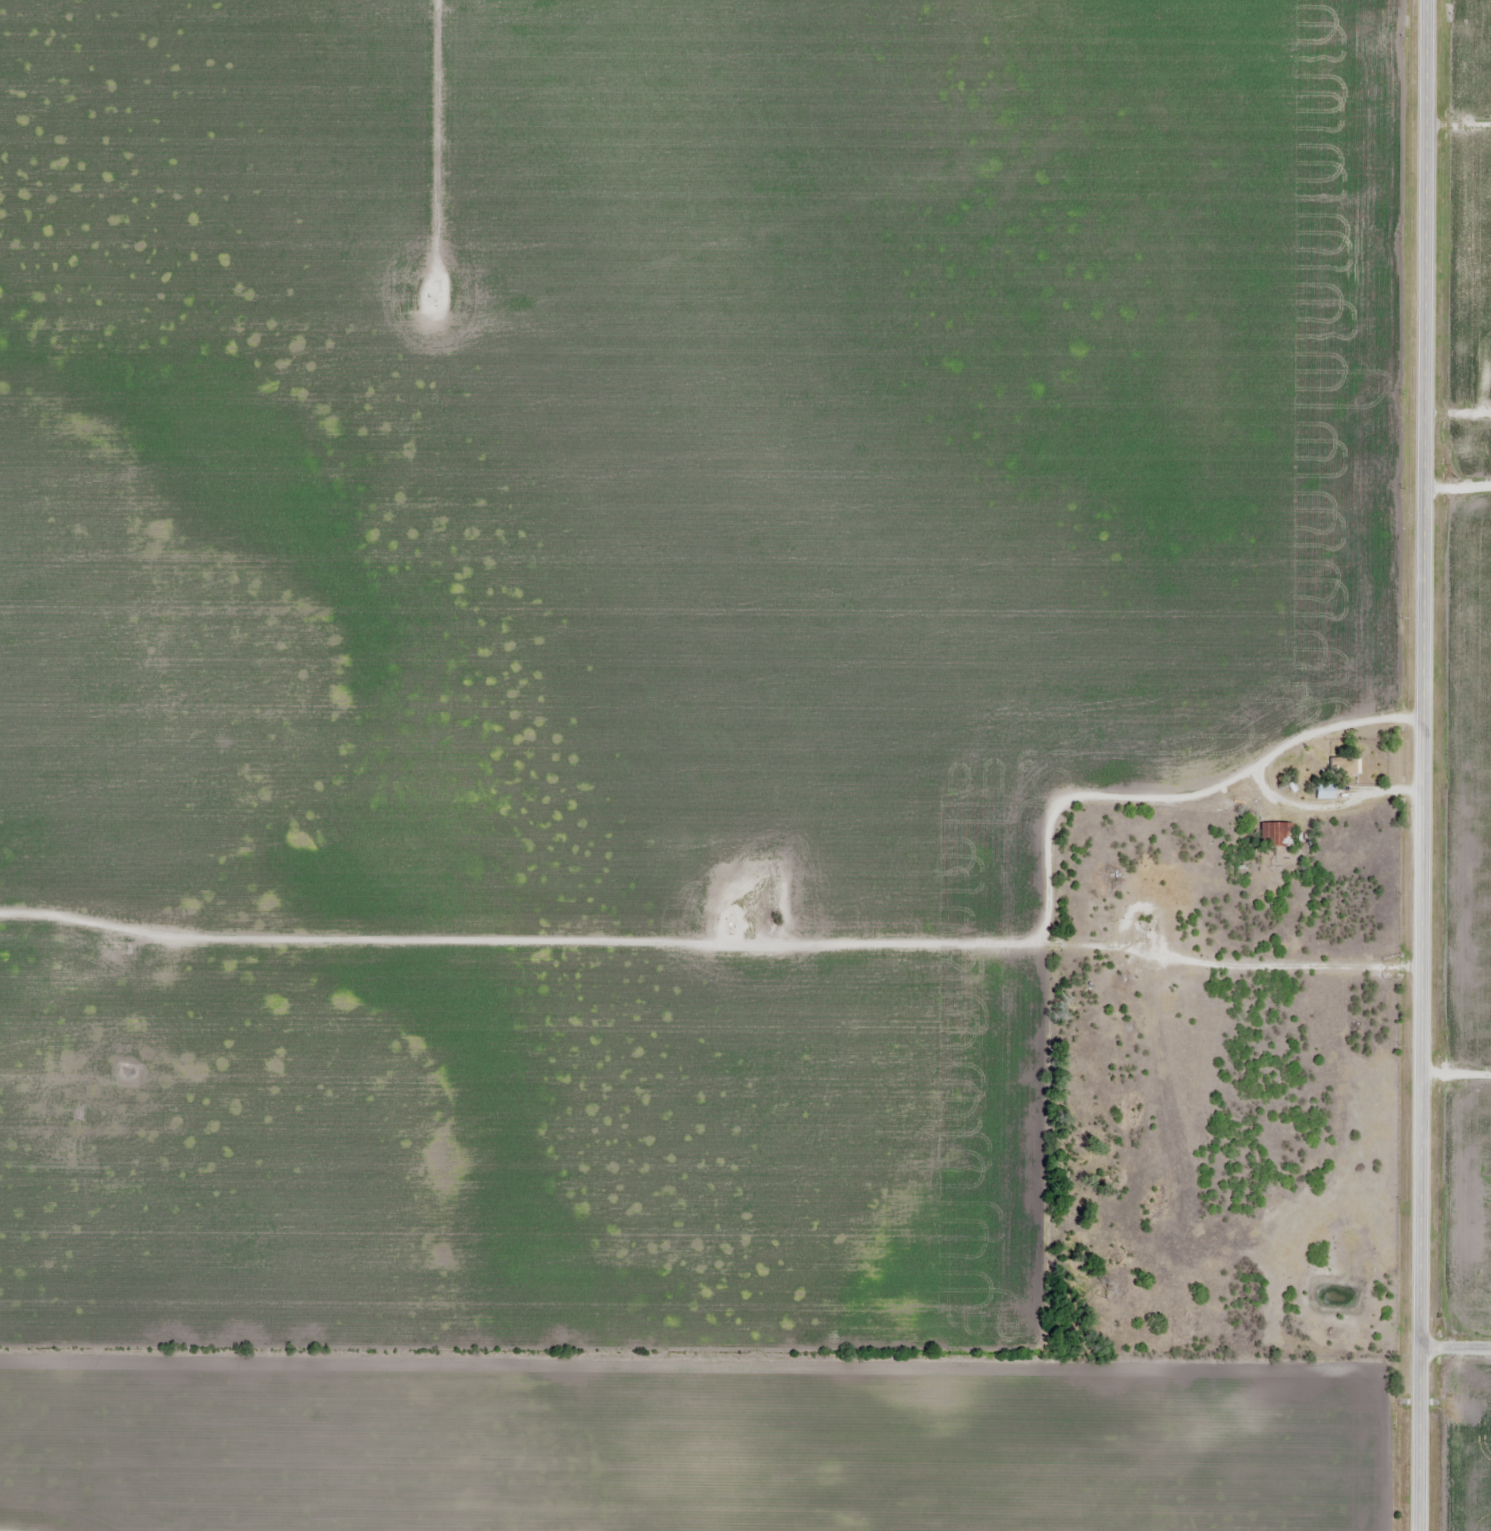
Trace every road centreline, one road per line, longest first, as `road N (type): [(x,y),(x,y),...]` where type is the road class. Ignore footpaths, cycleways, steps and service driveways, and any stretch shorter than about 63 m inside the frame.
road 1 (secondary): [(1426,0),(1419,1530)]

